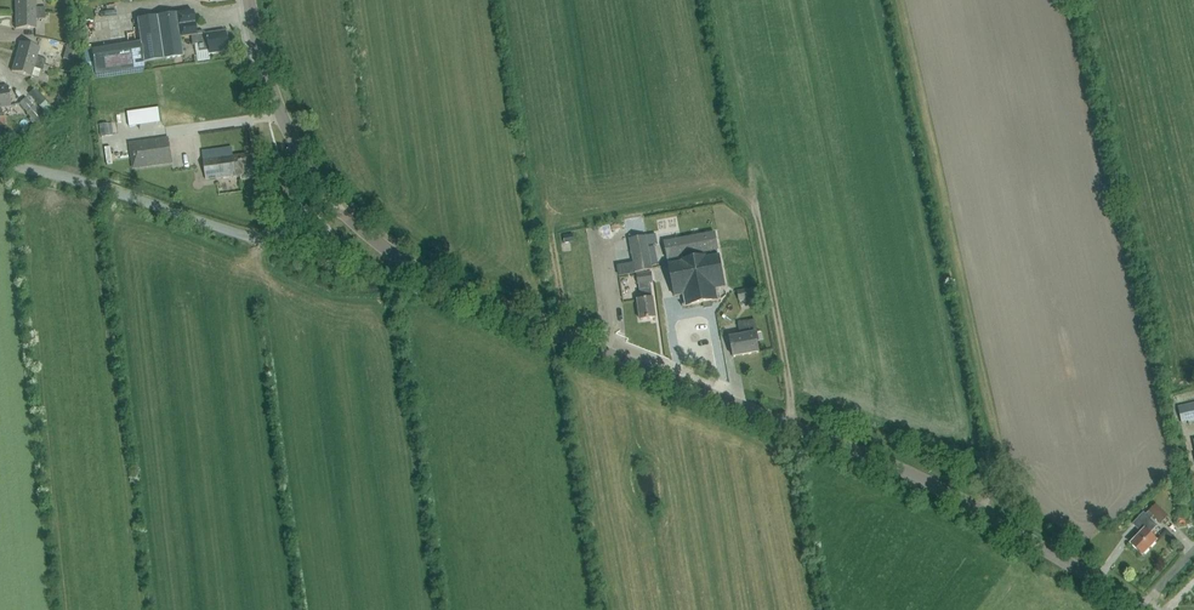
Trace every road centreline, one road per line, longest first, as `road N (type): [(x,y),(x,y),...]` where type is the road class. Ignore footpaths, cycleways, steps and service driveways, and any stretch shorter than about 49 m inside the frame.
road 1 (tertiary): [(1148,609),(900,468),(455,290),(331,201)]
road 2 (unclassified): [(331,201),(295,230),(249,238),(99,184),(0,165)]
road 3 (tertiary): [(331,201),(280,111),(249,0)]

